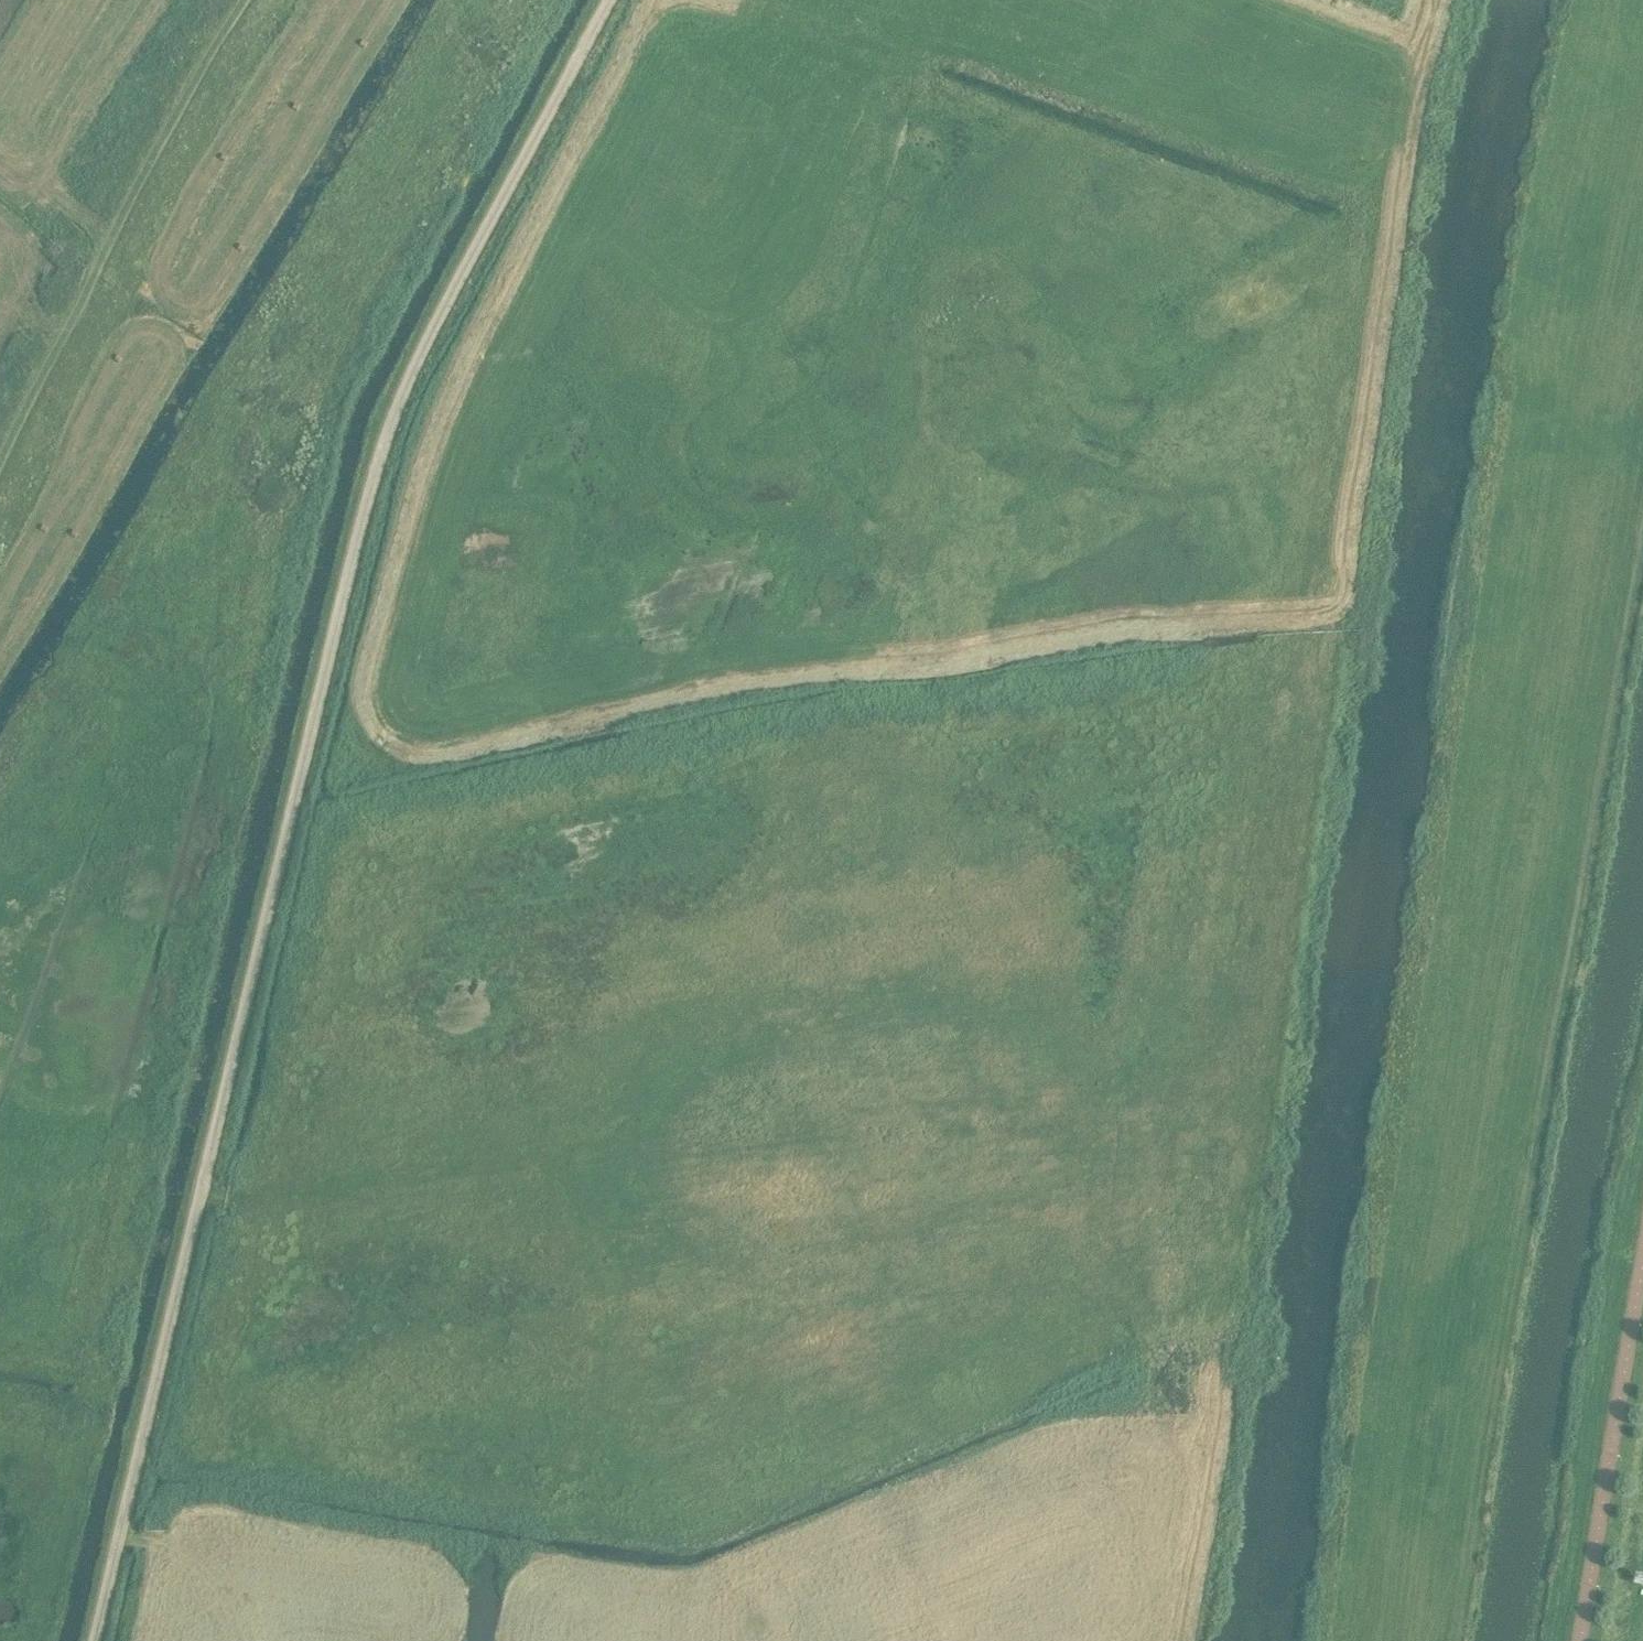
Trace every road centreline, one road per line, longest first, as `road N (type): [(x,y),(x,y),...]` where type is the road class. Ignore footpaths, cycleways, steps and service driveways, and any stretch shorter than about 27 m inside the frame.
road 1 (track): [(95,1640),(375,471),(408,383),(610,0)]

